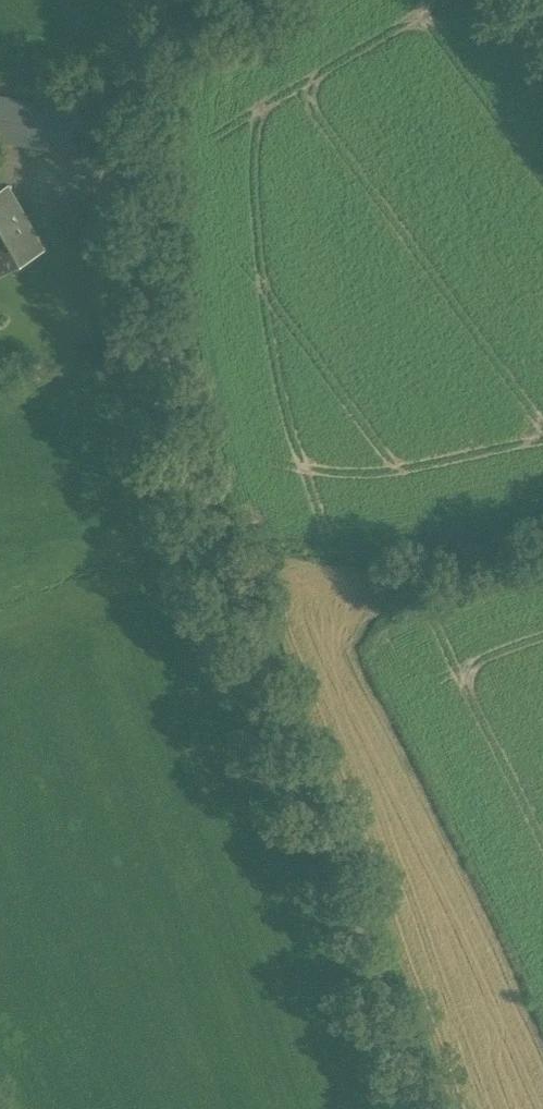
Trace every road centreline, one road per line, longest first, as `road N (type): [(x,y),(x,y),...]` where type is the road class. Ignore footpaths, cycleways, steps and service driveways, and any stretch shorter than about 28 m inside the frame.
road 1 (unclassified): [(426,1108),(158,357),(140,229),(147,107),(168,0)]

